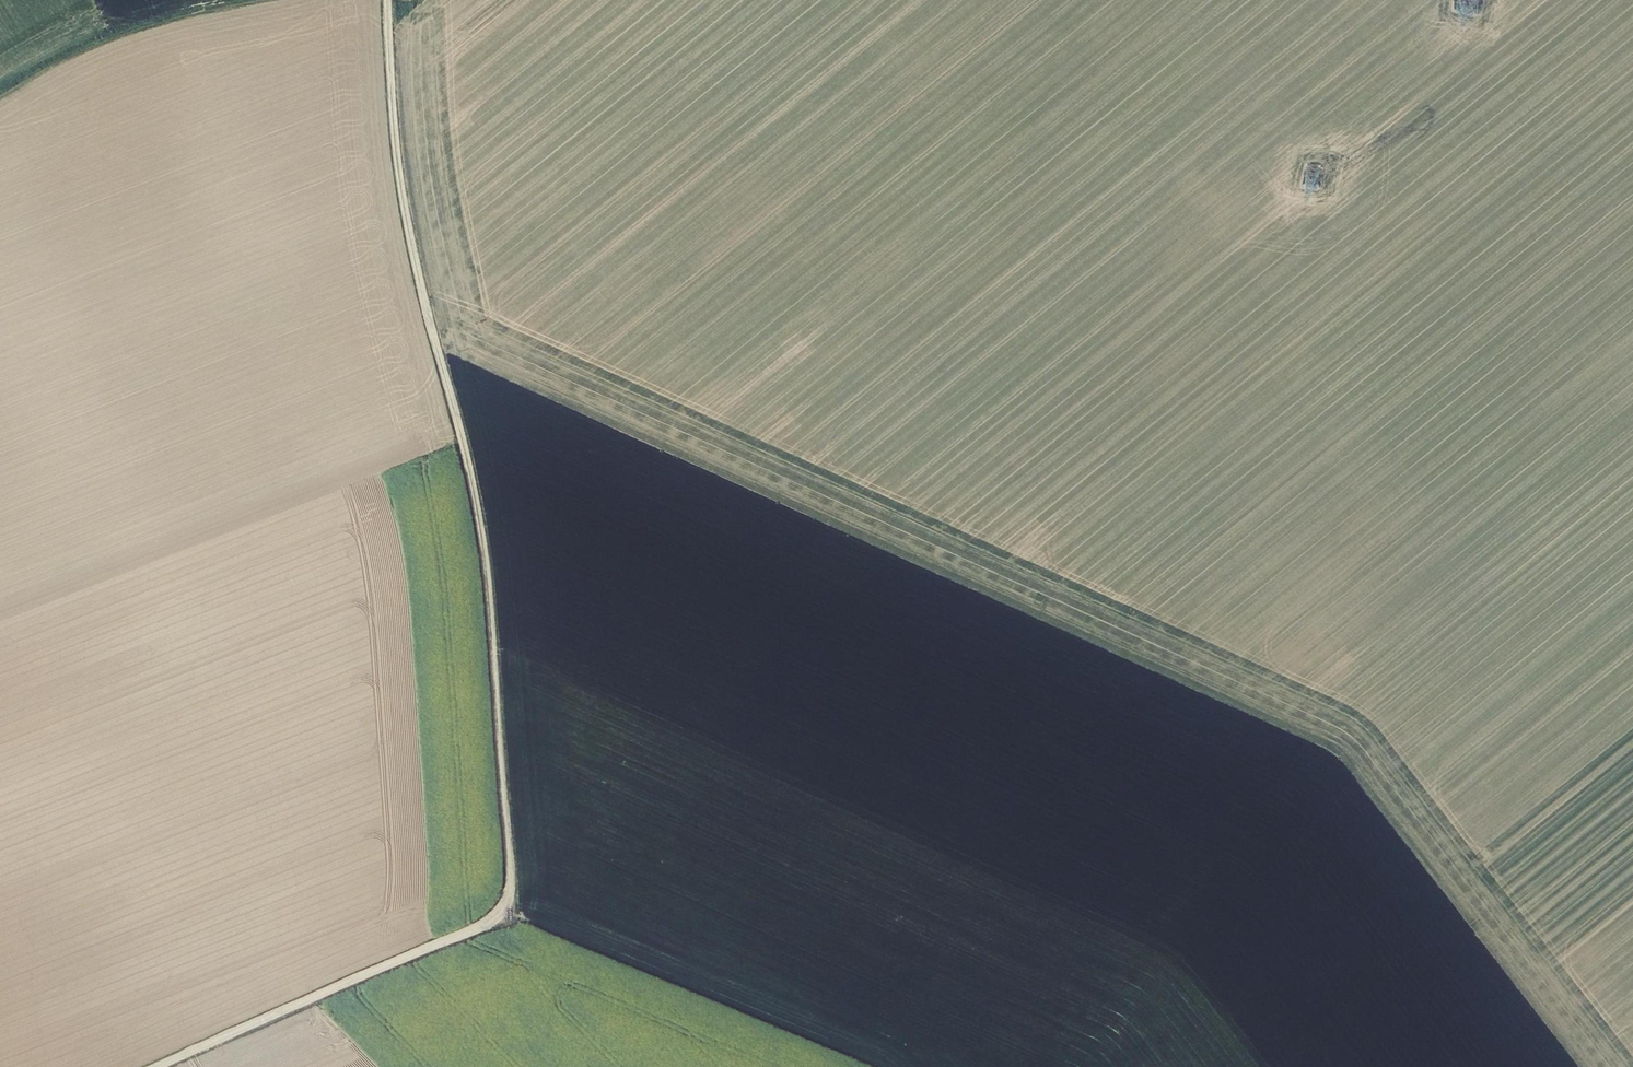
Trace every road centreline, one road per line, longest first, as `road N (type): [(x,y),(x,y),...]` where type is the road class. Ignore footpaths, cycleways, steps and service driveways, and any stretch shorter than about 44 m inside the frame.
road 1 (track): [(388,0),(386,137),(452,409),(486,600),(510,911)]
road 2 (track): [(150,1066),(510,911)]

